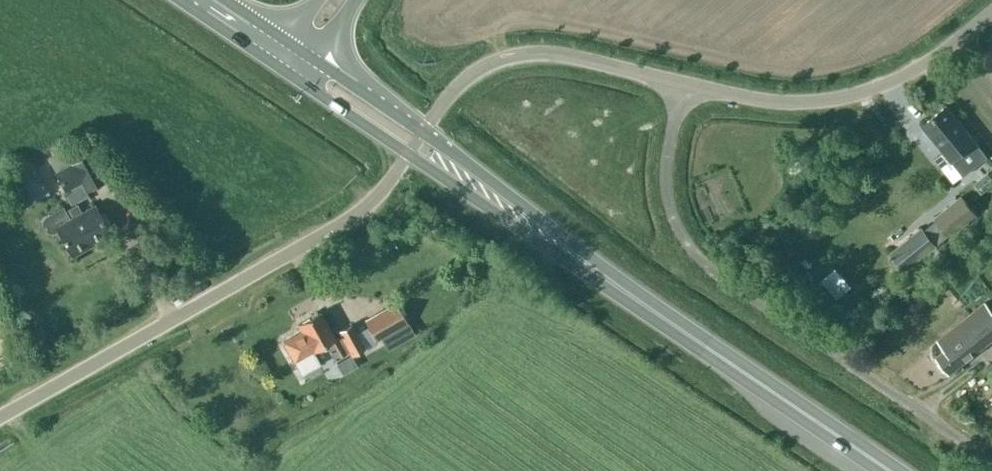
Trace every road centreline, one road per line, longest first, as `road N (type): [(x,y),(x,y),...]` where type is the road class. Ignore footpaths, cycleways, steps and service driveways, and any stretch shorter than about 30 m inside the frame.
road 1 (unclassified): [(684,82),(665,183),(690,248),(722,279),(974,448)]
road 2 (unclassified): [(0,417),(338,226),(368,205),(408,153)]
road 3 (trunk): [(891,470),(605,277)]
road 4 (unclassified): [(684,82),(760,100),(867,95),(924,70),(991,16)]
road 5 (unclassified): [(422,132),(470,75),(524,54),(558,54),(684,82)]
road 6 (trunk): [(605,277),(598,263),(422,132)]
road 7 (trunk): [(408,153),(587,274),(605,277)]
road 8 (trunk): [(285,71),(408,153)]
road 9 (trunk): [(422,132),(314,58)]
road 10 (trunk): [(180,0),(285,71)]

